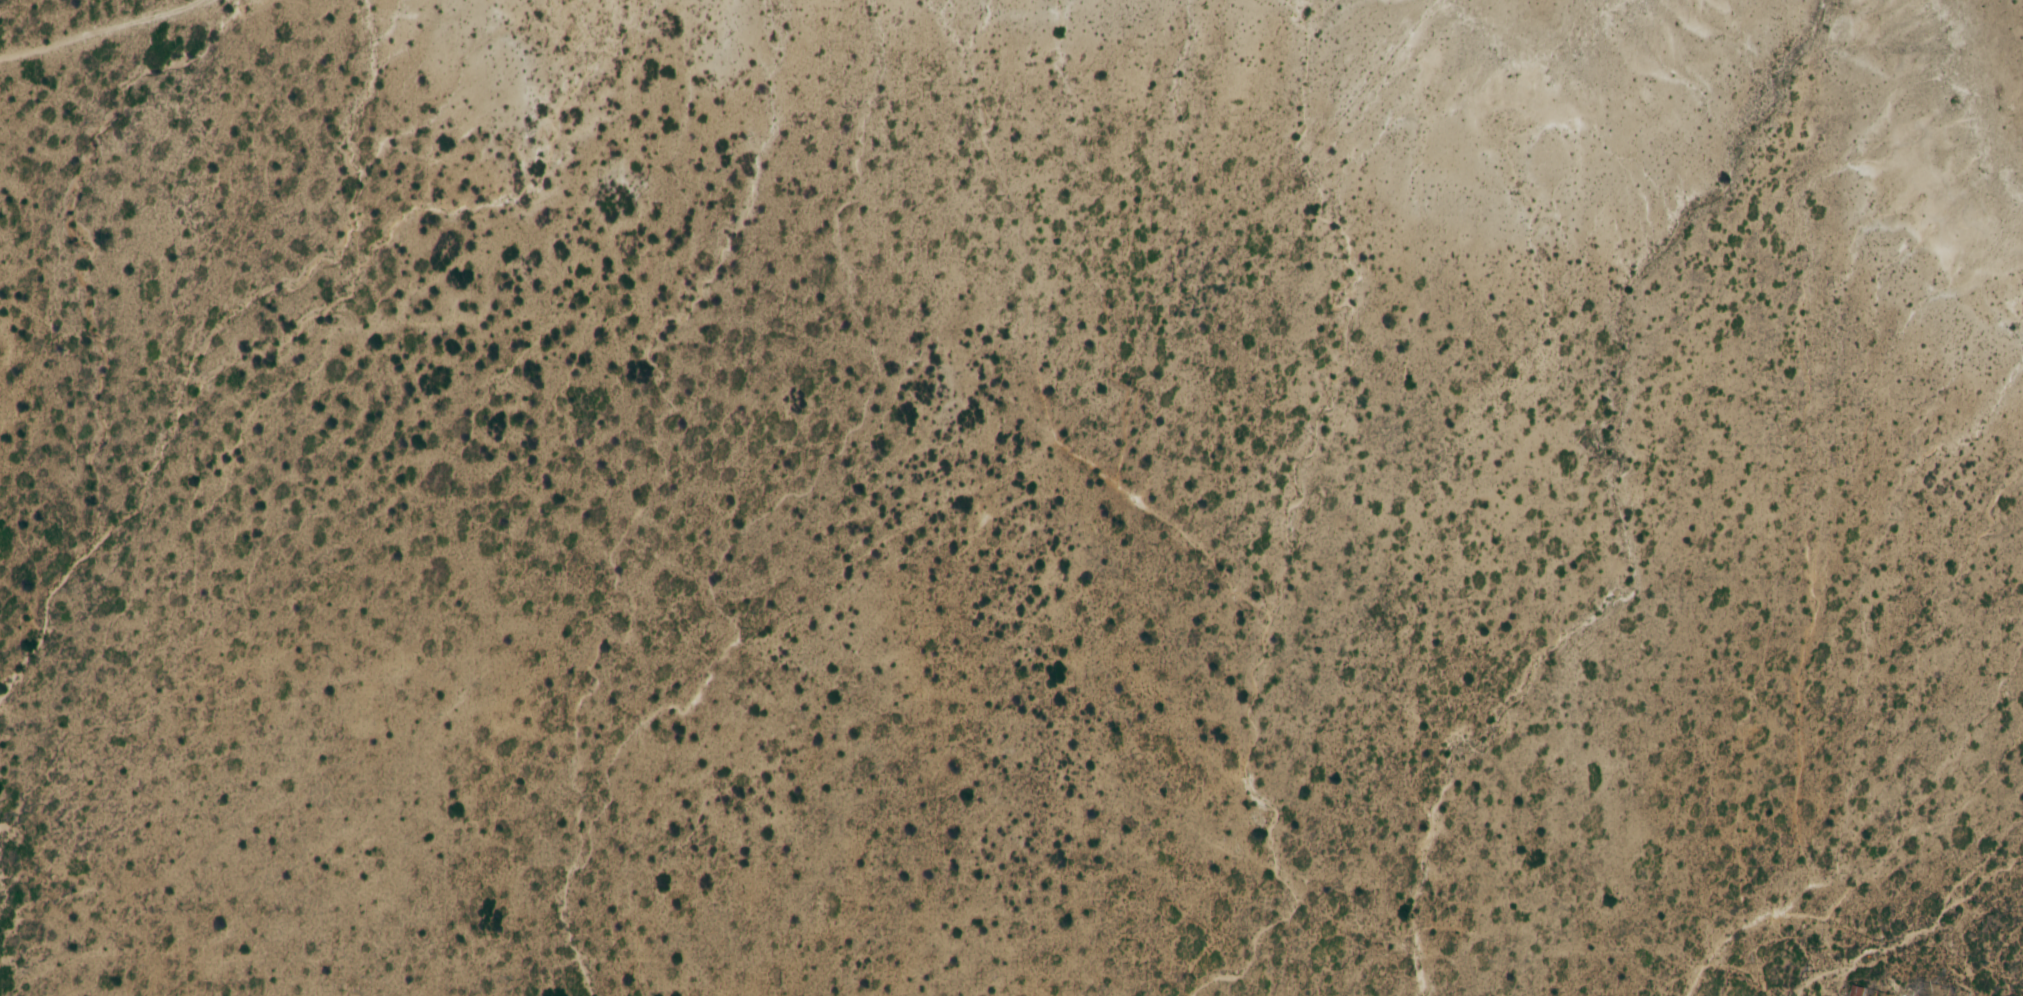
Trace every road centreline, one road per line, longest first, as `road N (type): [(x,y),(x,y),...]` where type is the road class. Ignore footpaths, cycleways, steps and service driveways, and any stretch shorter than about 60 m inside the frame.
road 1 (track): [(0,48),(192,0)]

